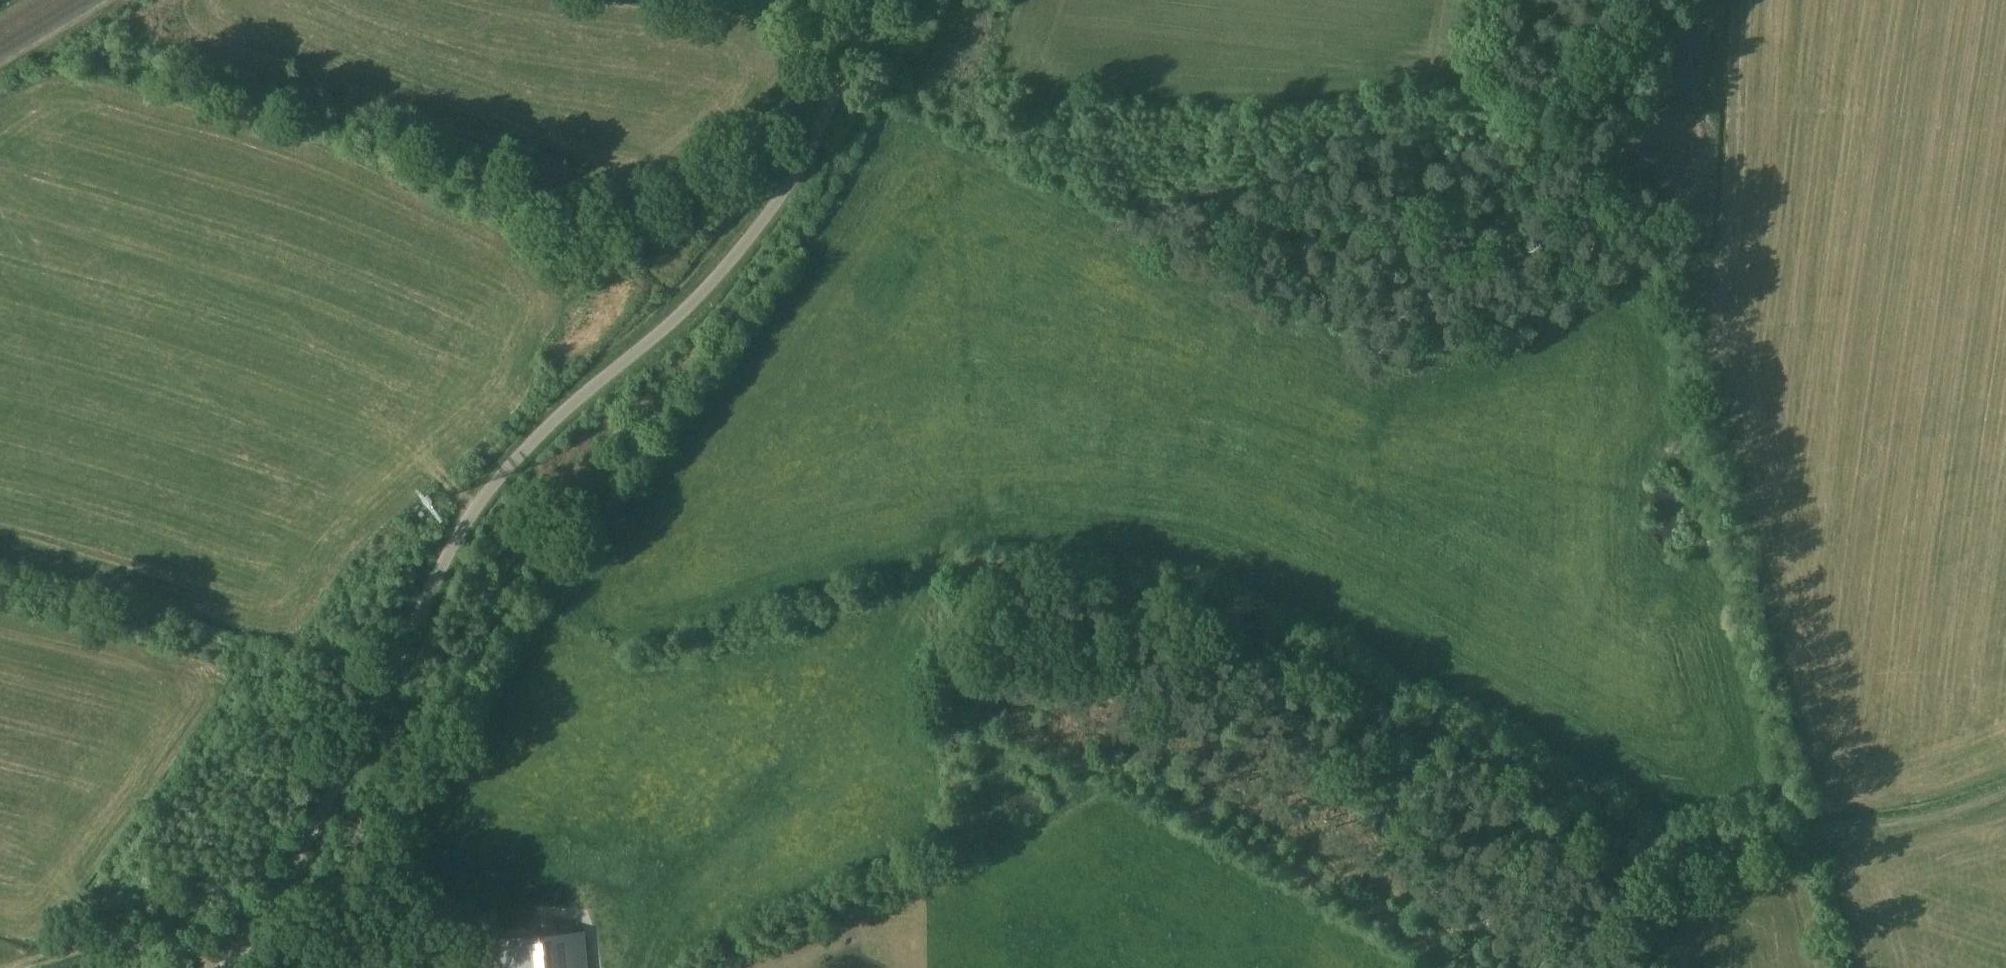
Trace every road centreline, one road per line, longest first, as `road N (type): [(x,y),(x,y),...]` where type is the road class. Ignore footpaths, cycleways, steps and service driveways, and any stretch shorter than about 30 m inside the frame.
road 1 (unclassified): [(230,960),(359,742),(462,531),(562,425),(635,372),(793,191),(842,104),(879,0)]
road 2 (track): [(1814,837),(1767,868),(1703,967)]

